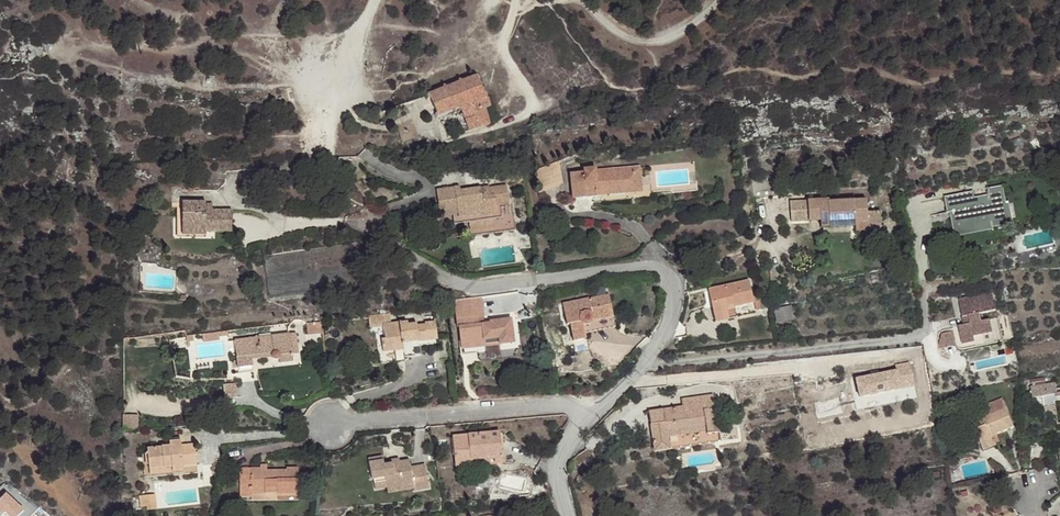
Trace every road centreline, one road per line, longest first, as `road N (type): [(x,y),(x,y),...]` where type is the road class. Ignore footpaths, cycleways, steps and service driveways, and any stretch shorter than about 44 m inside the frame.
road 1 (residential): [(385,211),(378,232),(434,272),(471,286),(661,275),(674,309),(640,364),(605,400)]
road 2 (residential): [(336,424),(605,400)]
road 3 (track): [(413,114),(429,109),(446,141),(531,113),(532,98),(507,49),(517,5)]
road 4 (unclassified): [(720,0),(685,30),(650,43),(614,30),(582,0)]
road 5 (residential): [(605,400),(572,438),(562,466),(571,515)]
road 6 (unclassified): [(375,0),(337,115)]

